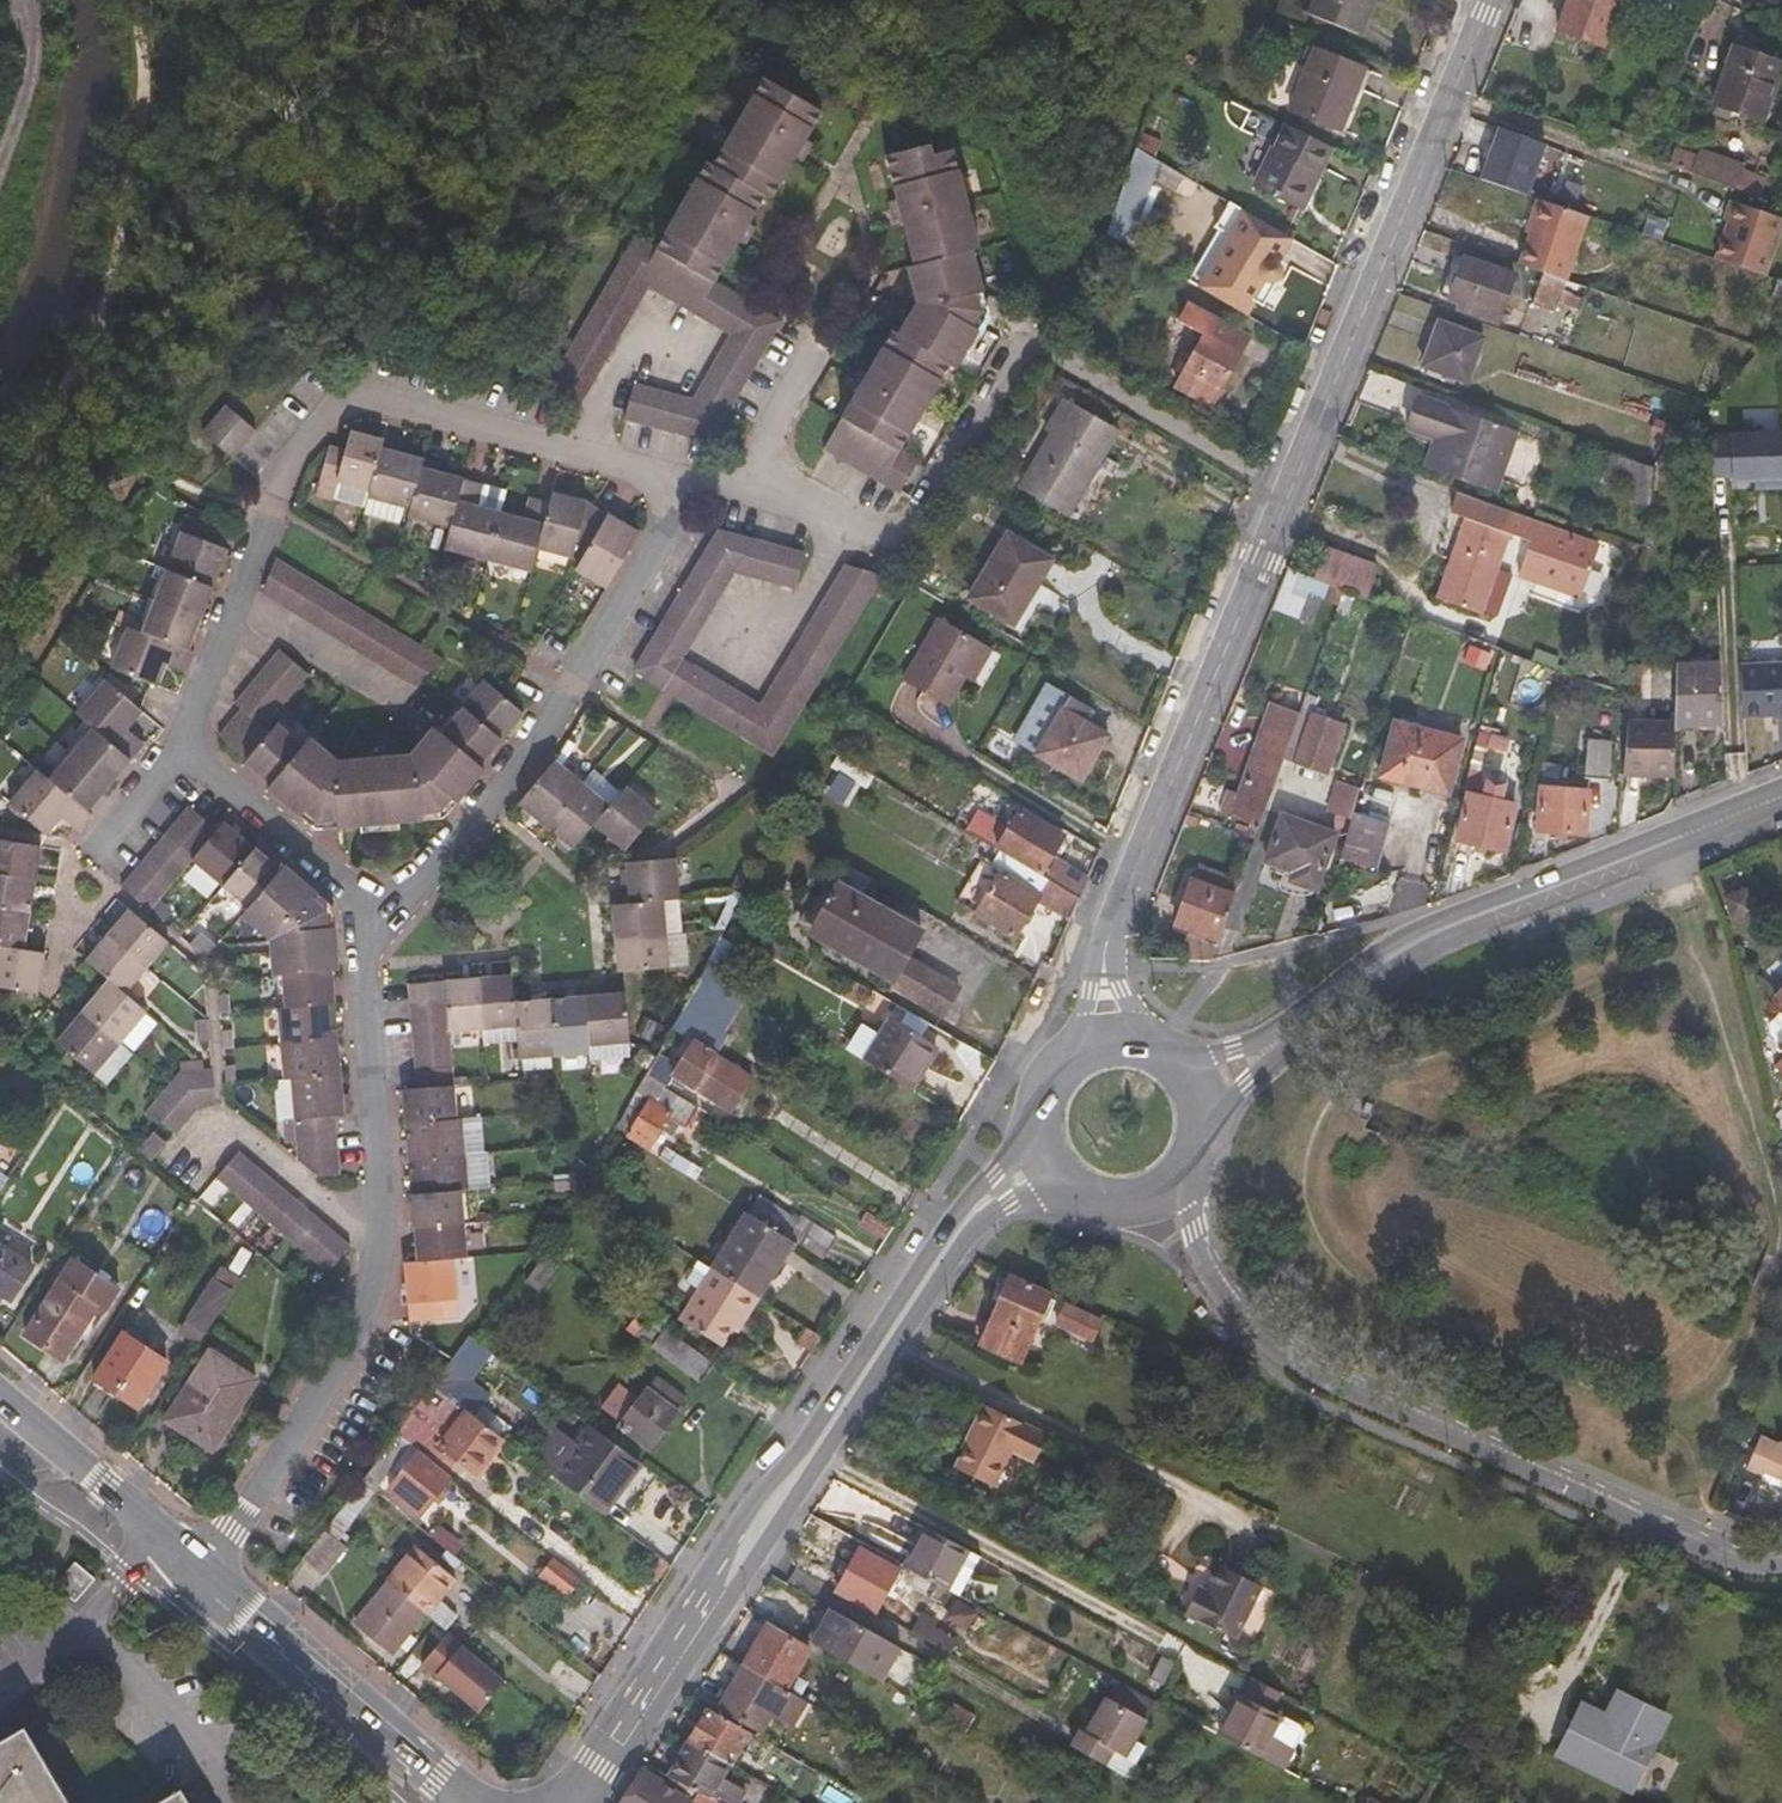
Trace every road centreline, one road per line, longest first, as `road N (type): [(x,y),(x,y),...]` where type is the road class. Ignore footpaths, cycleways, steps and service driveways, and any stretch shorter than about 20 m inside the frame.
road 1 (residential): [(1781,1554),(1750,1562),(1297,1367),(1237,1314),(1168,1191)]
road 2 (residential): [(175,748),(289,456),(339,403),(372,399),(683,479)]
road 3 (secondary): [(567,1802),(946,1242)]
road 4 (residential): [(356,908),(412,889),(533,742),(683,479)]
road 5 (residential): [(1495,0),(1289,491)]
road 6 (secondary): [(1781,794),(1449,925),(1384,956),(1303,1016)]
road 7 (residential): [(1289,491),(1115,911)]
road 8 (residential): [(189,1562),(233,1531),(347,1350),(376,1273),(384,1208)]
road 9 (residential): [(757,494),(899,532),(941,510),(1042,344)]
road 10 (tertiary): [(189,1562),(474,1802)]
road 11 (residential): [(384,1208),(356,908)]
road 12 (residential): [(1289,491),(1042,344)]
road 13 (residential): [(63,962),(88,848),(175,748)]
road 14 (residential): [(384,1208),(325,1202),(226,1122),(185,1169)]
road 15 (tertiary): [(0,1402),(189,1562)]
road 16 (residential): [(356,908),(327,872),(175,748)]
road 17 (residential): [(0,221),(16,183),(51,23),(47,0)]
road 18 (residential): [(842,305),(773,421),(757,494)]
road 19 (secondary): [(1036,1096),(946,1242)]
road 20 (secondary): [(1204,1132),(1303,1016)]
road 21 (residential): [(1115,911),(1095,959),(1079,1044)]
road 22 (secondary): [(946,1242),(1010,1203),(1069,1190)]
road 23 (residential): [(1139,1036),(1122,988),(1115,911)]
road 24 (secondary): [(1303,1016),(1188,1066)]

